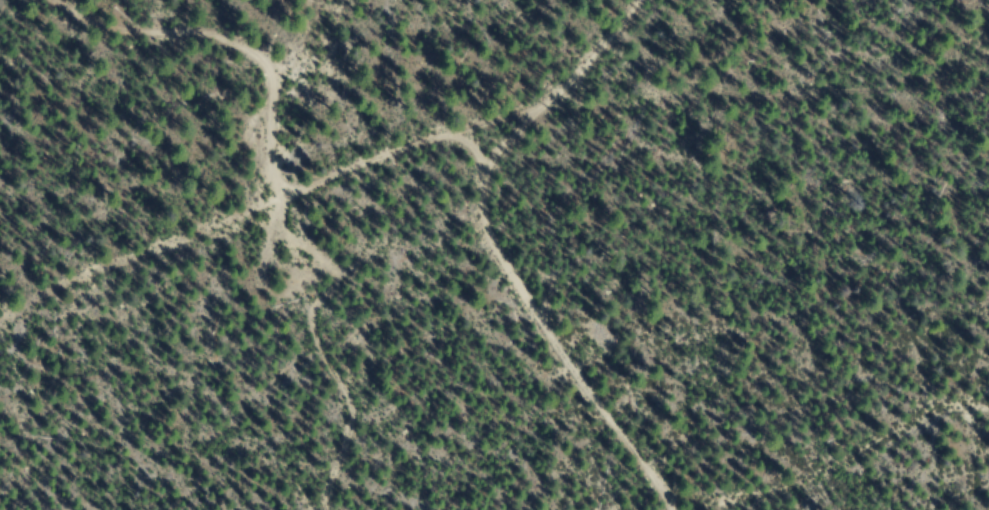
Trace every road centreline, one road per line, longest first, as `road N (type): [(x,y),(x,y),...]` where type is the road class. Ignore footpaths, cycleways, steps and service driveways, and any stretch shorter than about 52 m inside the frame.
road 1 (track): [(329,509),(356,411),(303,324),(335,274),(274,204),(275,81),(202,38),(111,38),(42,0)]
road 2 (track): [(542,108),(118,262),(24,312)]
road 3 (track): [(673,509),(669,493),(496,257),(484,178),(455,137)]
road 4 (track): [(988,418),(822,488),(669,493)]
road 5 (track): [(634,0),(484,178)]

